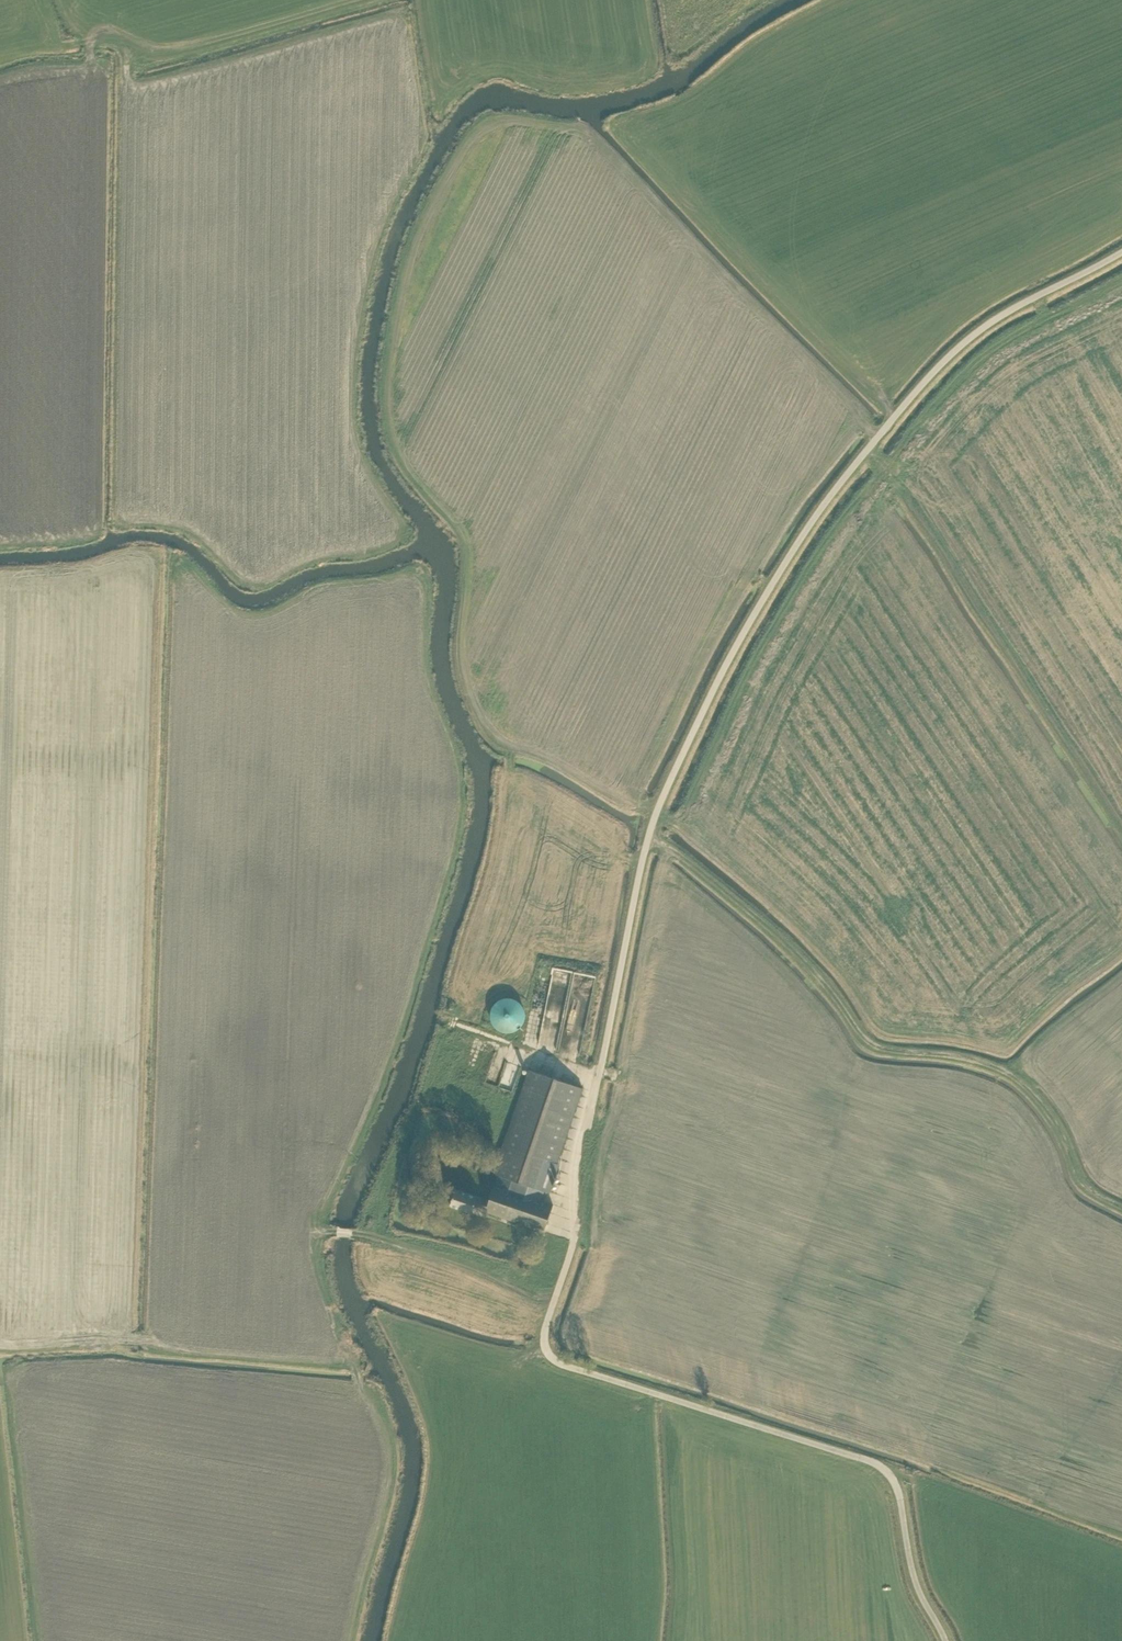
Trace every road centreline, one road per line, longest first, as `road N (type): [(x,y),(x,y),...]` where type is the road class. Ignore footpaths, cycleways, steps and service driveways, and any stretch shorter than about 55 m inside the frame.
road 1 (unclassified): [(650,841),(722,678),(786,564),(850,473),(968,341),(1121,251)]
road 2 (track): [(650,841),(794,950),(876,1046),(1013,1074),(1058,1130),(1087,1187),(1121,1208)]

